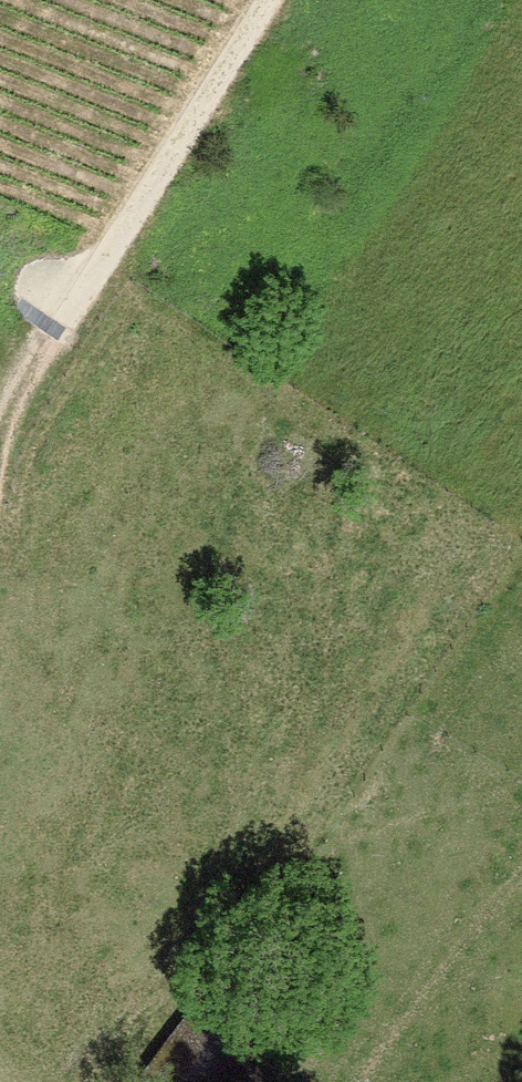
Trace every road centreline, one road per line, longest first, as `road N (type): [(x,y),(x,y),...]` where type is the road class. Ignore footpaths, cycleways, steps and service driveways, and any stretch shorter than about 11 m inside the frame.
road 1 (track): [(72,1081),(228,928),(521,524)]
road 2 (track): [(271,0),(66,319)]
road 3 (track): [(0,450),(18,389),(66,319)]

